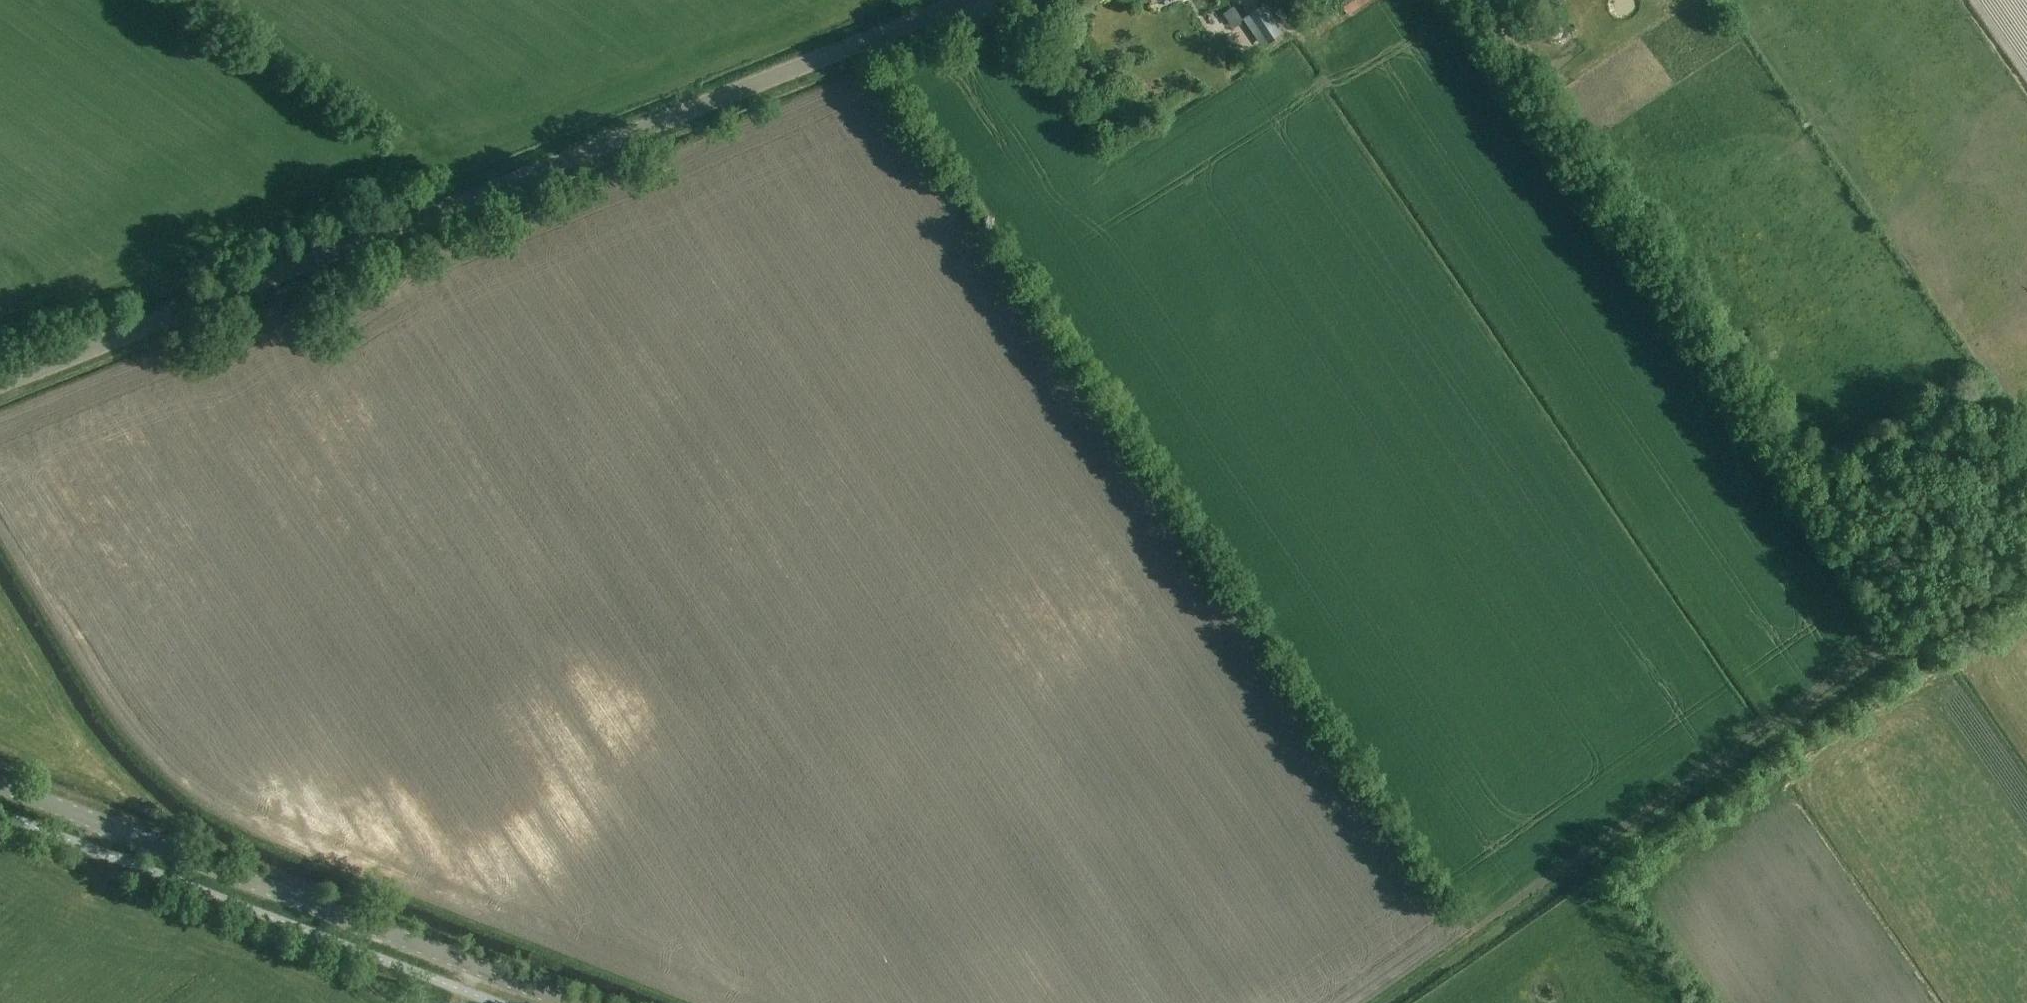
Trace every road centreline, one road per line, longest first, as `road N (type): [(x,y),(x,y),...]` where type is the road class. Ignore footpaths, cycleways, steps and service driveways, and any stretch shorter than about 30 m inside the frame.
road 1 (unclassified): [(0,384),(964,0)]
road 2 (tertiary): [(0,782),(574,1002)]

